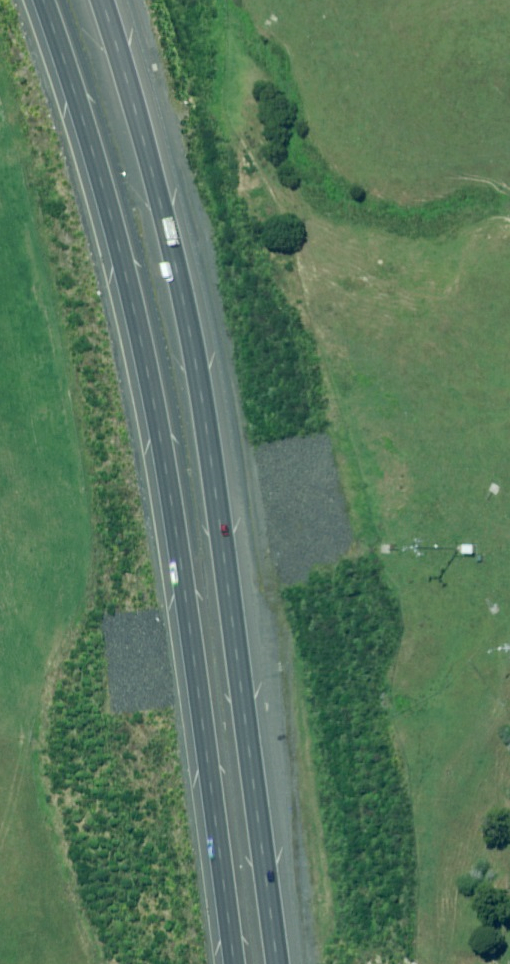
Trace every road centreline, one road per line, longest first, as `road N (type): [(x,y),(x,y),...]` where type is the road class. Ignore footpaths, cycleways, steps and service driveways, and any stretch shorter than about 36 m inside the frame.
road 1 (motorway): [(216,963),(160,501),(128,321),(94,179),(35,0)]
road 2 (motorway): [(85,0),(180,388),(254,963)]

